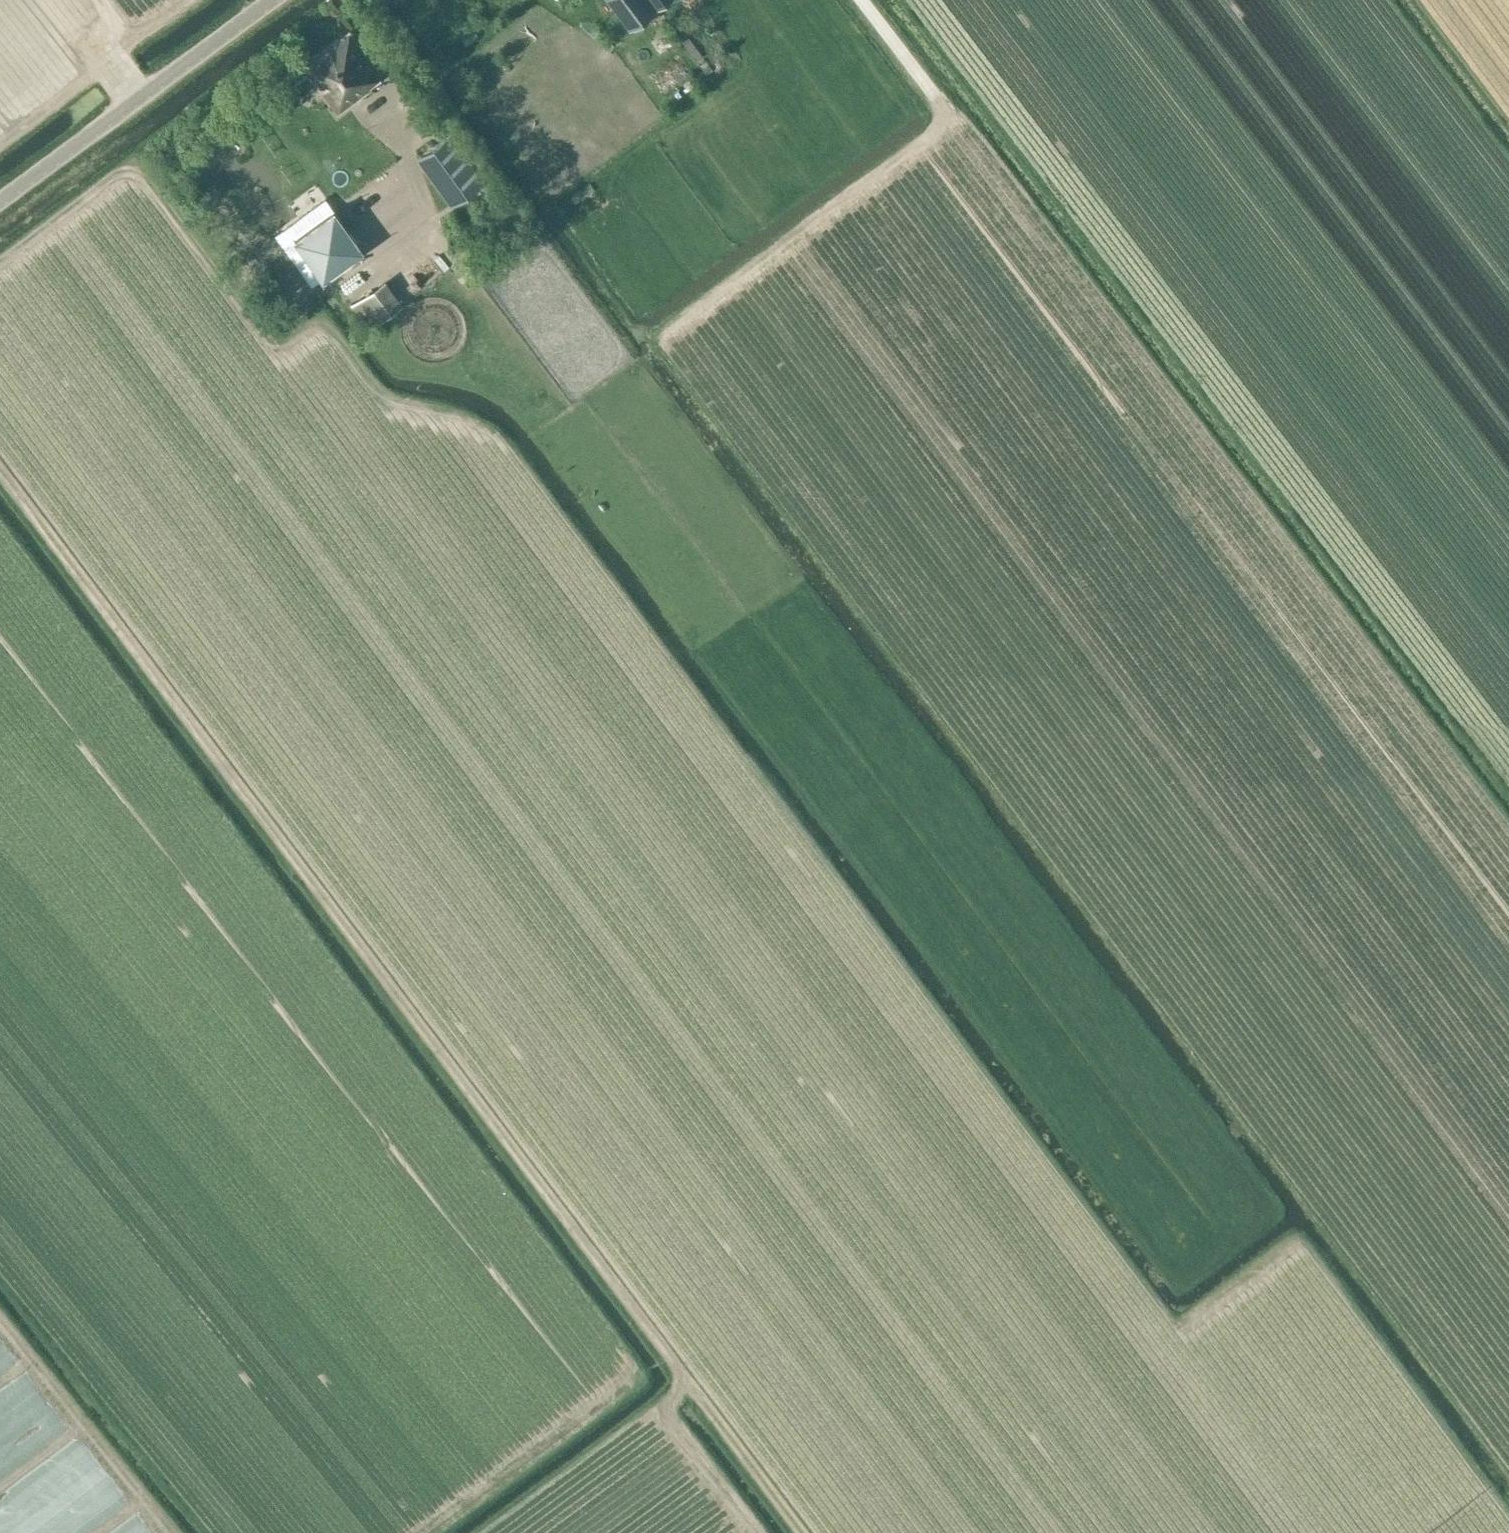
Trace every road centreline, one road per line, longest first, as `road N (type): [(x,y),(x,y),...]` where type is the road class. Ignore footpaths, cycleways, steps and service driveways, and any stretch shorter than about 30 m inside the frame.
road 1 (track): [(807,1532),(0,470)]
road 2 (unclassified): [(0,207),(281,0)]

